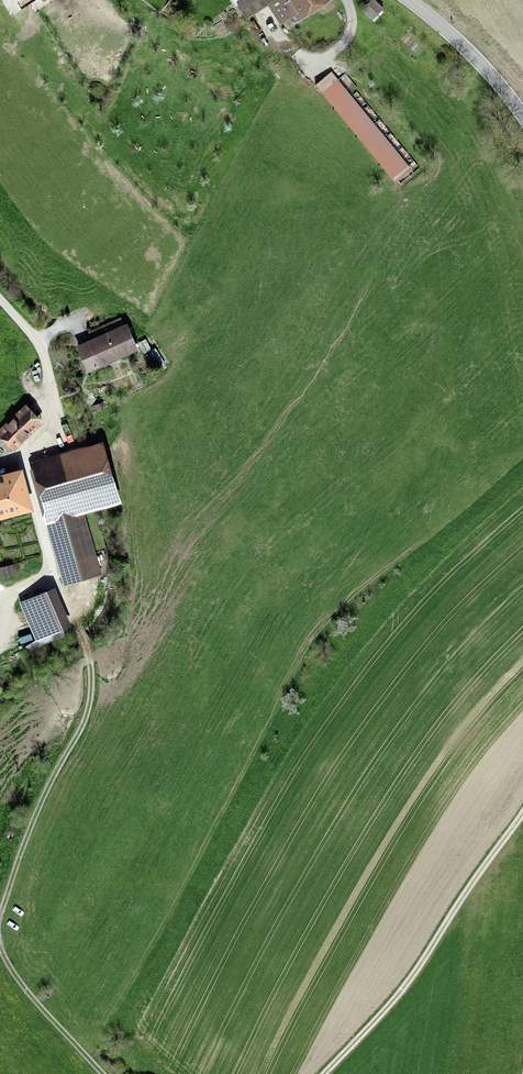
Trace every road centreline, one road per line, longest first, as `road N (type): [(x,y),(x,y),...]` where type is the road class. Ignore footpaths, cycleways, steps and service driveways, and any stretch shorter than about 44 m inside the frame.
road 1 (residential): [(0,298),(44,356),(54,418),(25,462),(76,624)]
road 2 (track): [(522,813),(400,994),(324,1073)]
road 3 (track): [(0,918),(29,831),(89,706),(90,666),(76,624)]
road 4 (track): [(104,1073),(43,1010),(0,944)]
road 5 (tertiary): [(409,0),(478,61),(522,116)]

